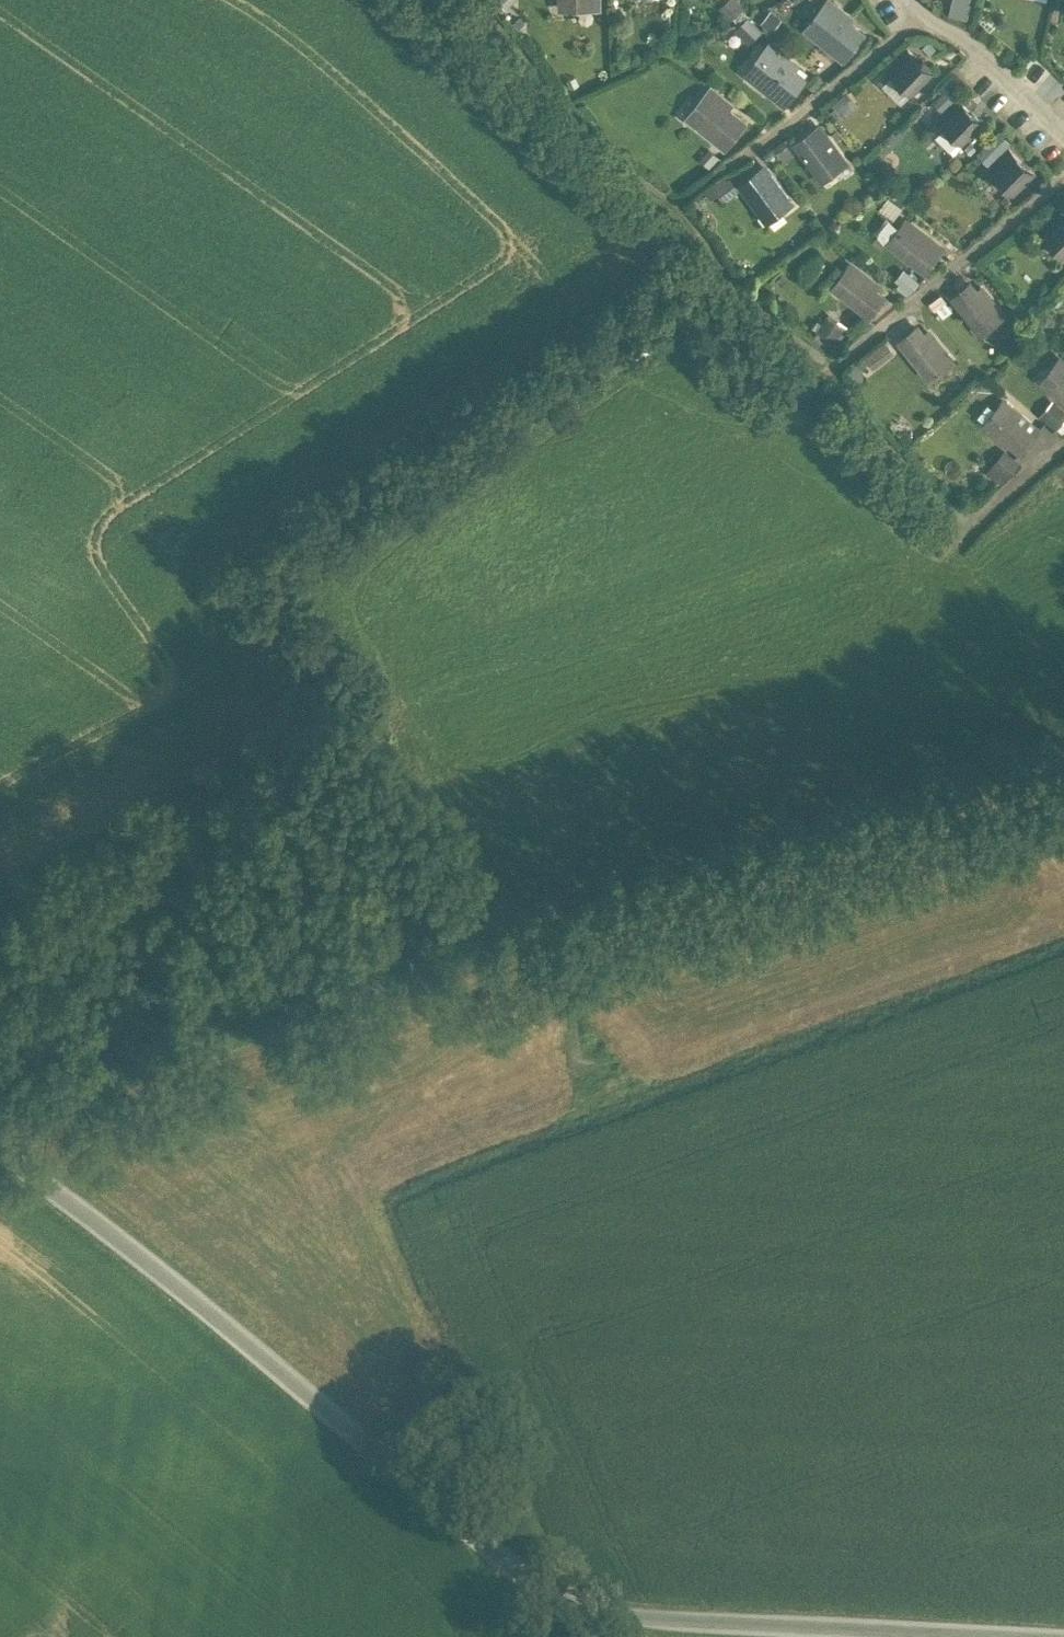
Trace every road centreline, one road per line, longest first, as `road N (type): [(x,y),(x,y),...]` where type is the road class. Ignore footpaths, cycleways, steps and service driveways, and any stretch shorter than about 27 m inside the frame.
road 1 (unclassified): [(0,1150),(567,1602),(633,1619),(994,1636)]

